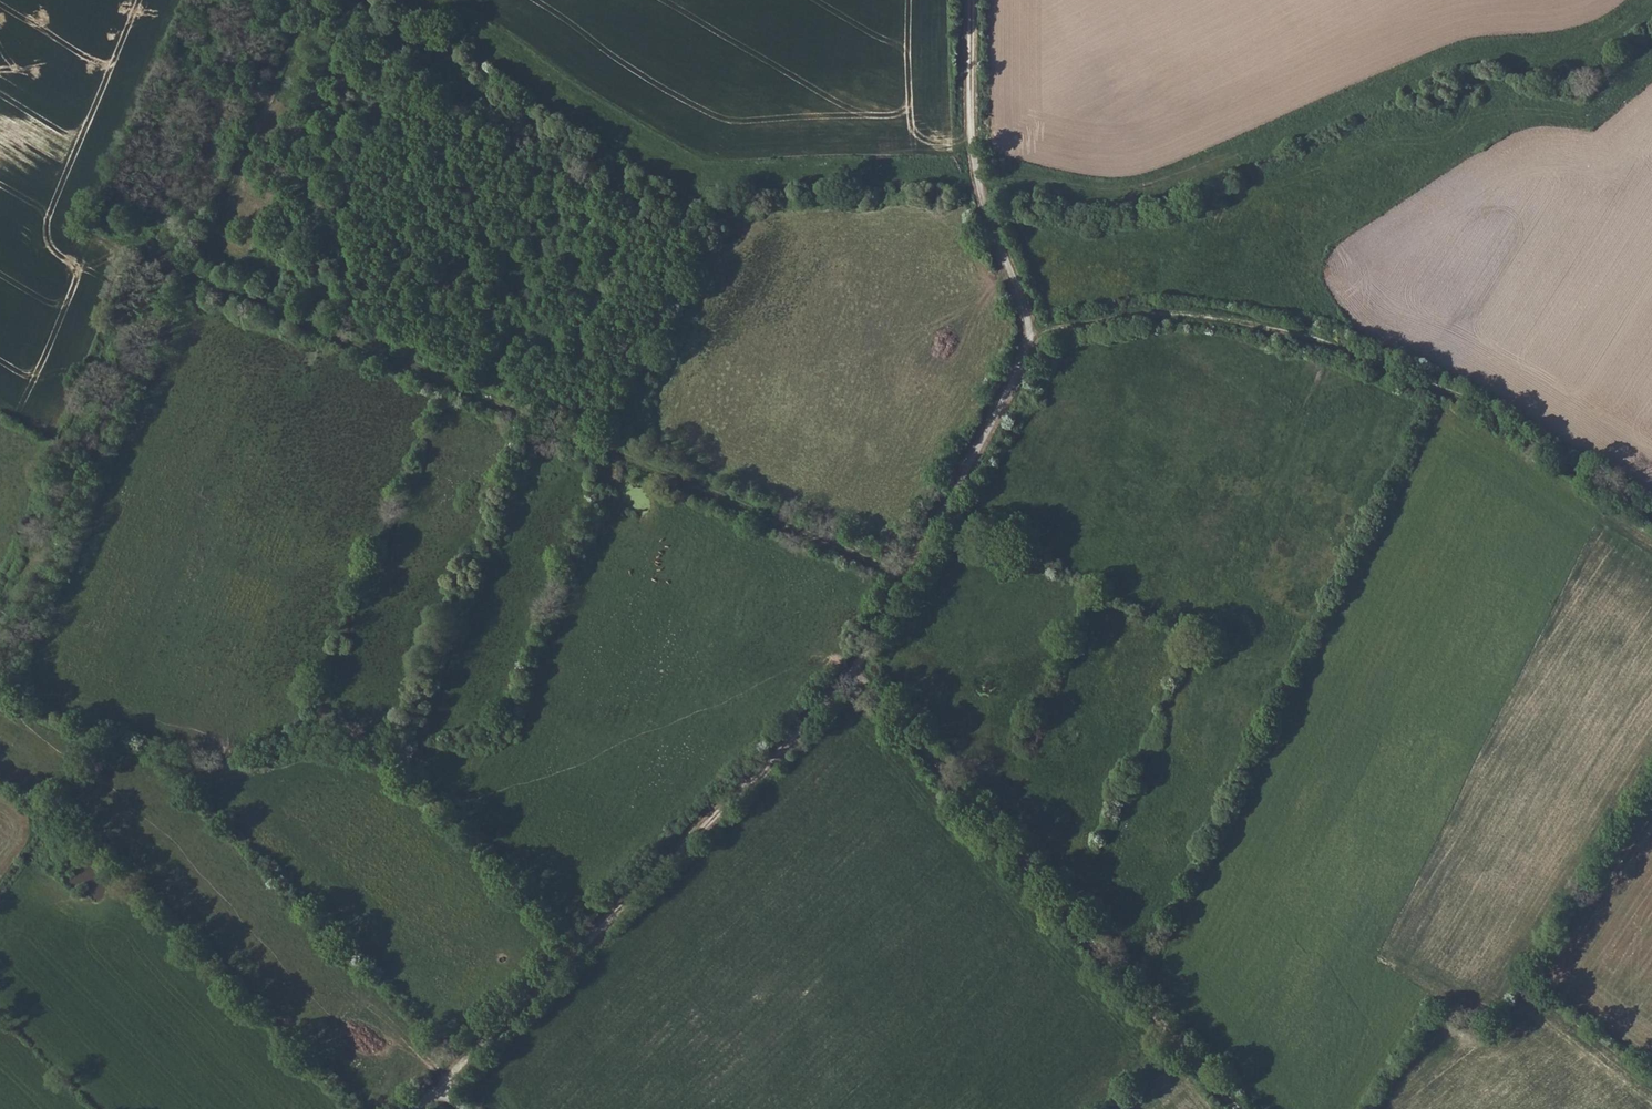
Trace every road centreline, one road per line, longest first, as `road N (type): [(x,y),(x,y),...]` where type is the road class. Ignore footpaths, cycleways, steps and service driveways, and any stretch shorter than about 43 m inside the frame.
road 1 (track): [(428,1108),(846,683),(1032,336),(983,213),(969,0)]
road 2 (track): [(1651,523),(1436,385),(1306,341),(1212,321),(1147,318),(1032,336)]
road 3 (track): [(846,683),(943,770),(1238,1108)]

